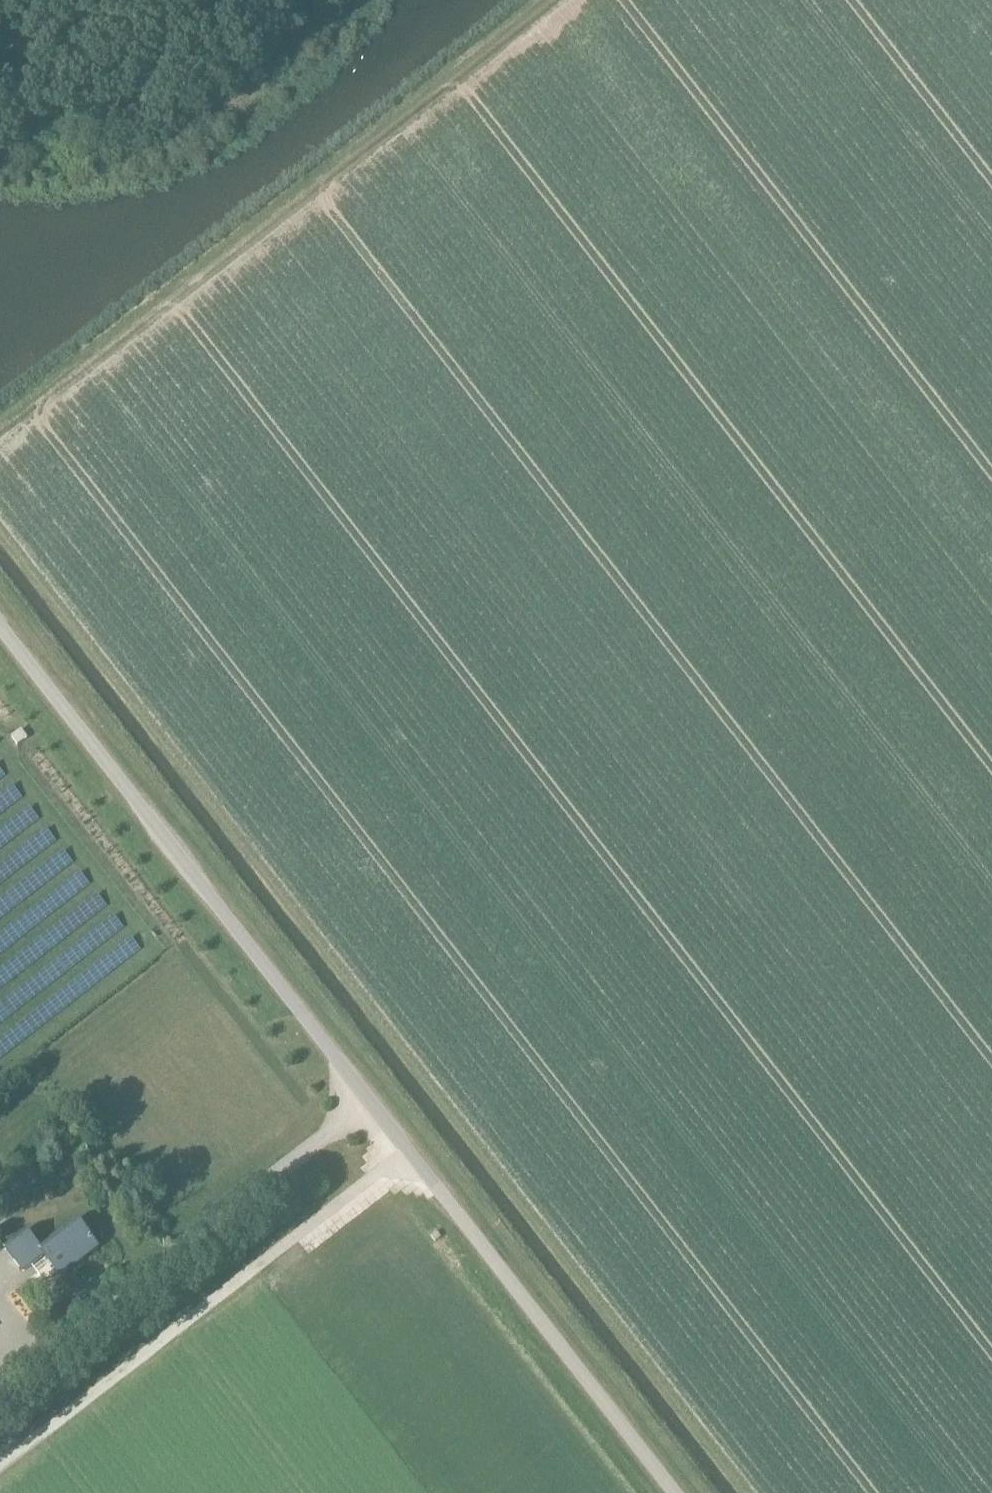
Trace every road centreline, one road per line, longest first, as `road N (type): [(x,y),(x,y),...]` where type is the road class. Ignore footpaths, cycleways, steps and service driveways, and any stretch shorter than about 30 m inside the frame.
road 1 (unclassified): [(672,1492),(0,630)]

